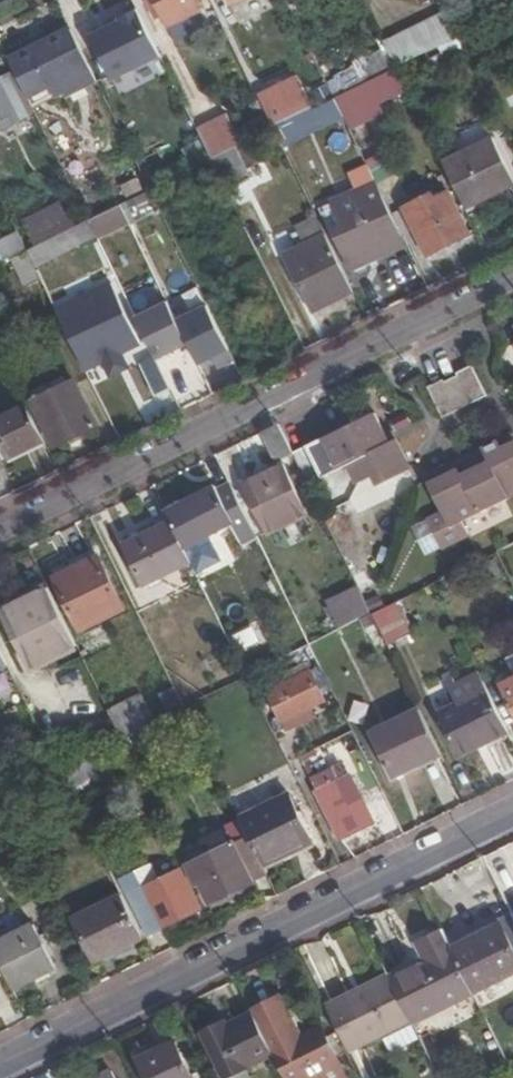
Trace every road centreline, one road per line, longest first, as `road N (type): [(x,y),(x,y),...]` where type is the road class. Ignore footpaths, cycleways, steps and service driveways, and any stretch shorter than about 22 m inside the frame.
road 1 (residential): [(0,530),(512,277)]
road 2 (residential): [(0,1064),(512,813)]

